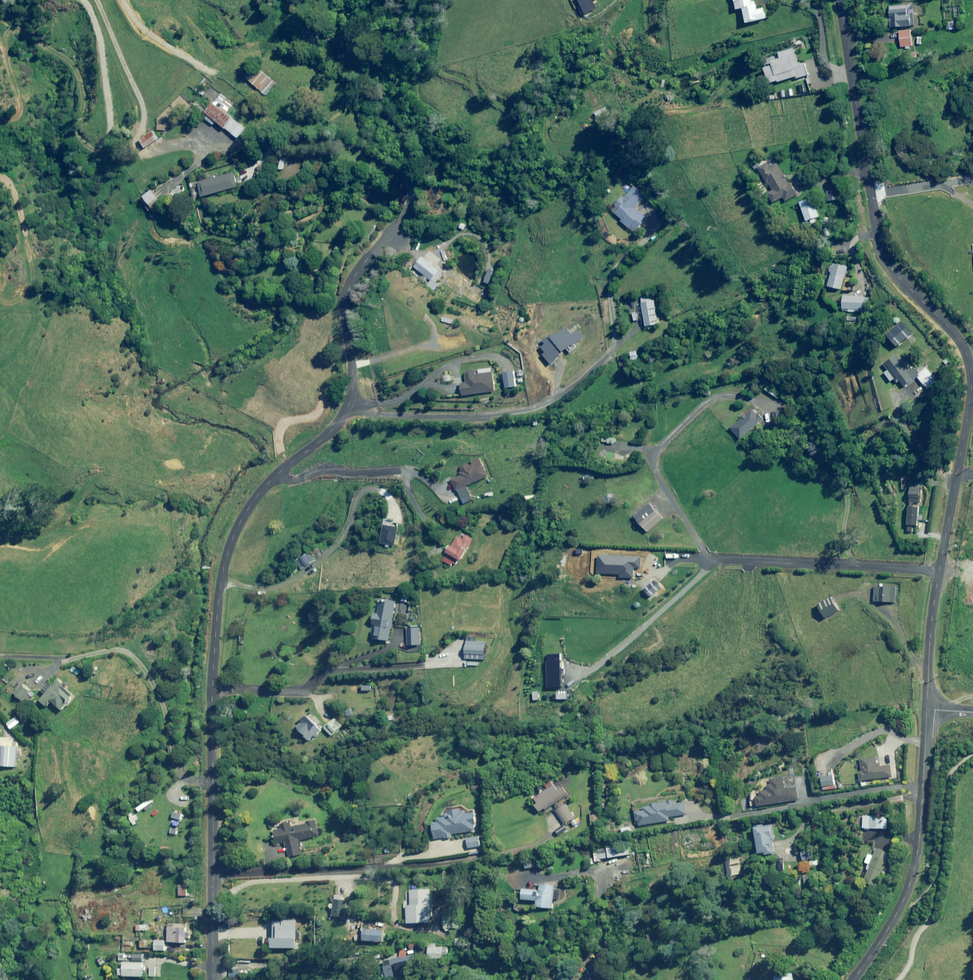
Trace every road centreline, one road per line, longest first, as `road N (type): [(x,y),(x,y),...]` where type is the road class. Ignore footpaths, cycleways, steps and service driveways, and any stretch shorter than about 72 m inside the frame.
road 1 (residential): [(212,979),(211,719),(223,566),(231,537),(262,491),(347,408),(349,287),(358,267),(395,235)]
road 2 (unclassified): [(927,709),(929,641),(970,367),(961,344),(906,286),(879,243),(835,0)]
road 3 (track): [(49,0),(56,53),(107,141),(149,156),(239,144),(279,119),(316,125),(404,179),(409,198),(395,235)]
road 4 (unclassified): [(855,979),(913,871),(927,709)]

